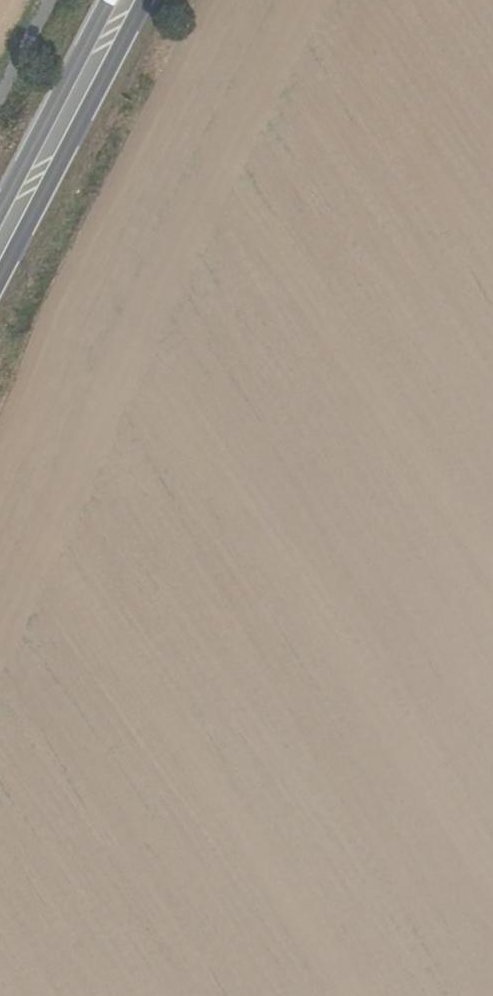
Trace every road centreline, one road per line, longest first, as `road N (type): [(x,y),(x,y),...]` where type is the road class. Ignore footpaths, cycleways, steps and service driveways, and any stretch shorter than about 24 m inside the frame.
road 1 (primary): [(0,276),(144,0)]
road 2 (primary): [(108,0),(0,208)]

